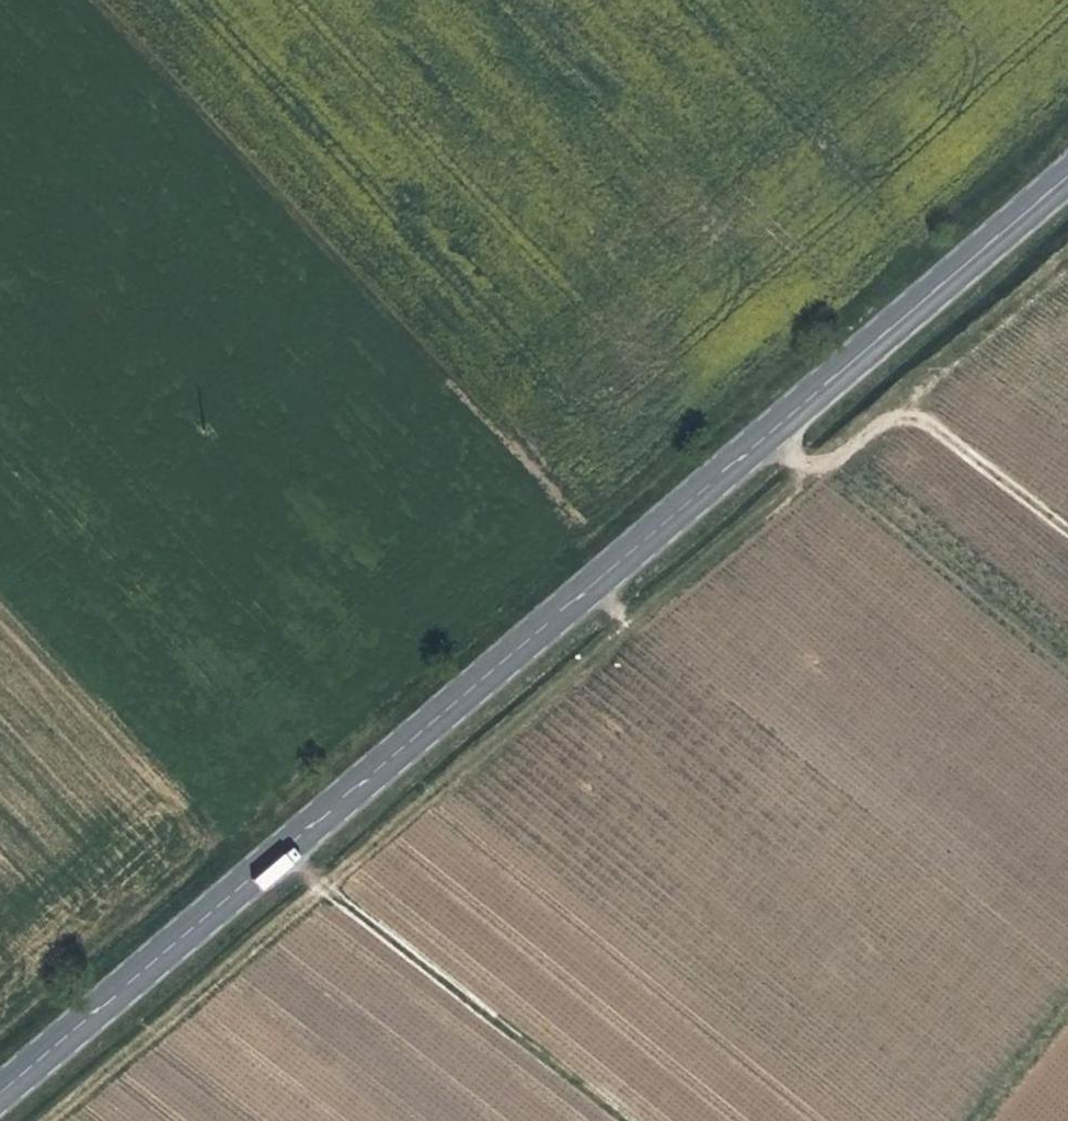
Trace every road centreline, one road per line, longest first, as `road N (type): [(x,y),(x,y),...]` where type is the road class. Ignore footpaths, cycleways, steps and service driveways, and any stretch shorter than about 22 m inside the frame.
road 1 (primary): [(0,1087),(99,995),(762,451),(1067,179)]
road 2 (track): [(762,451),(815,472),(904,396),(1067,524)]

